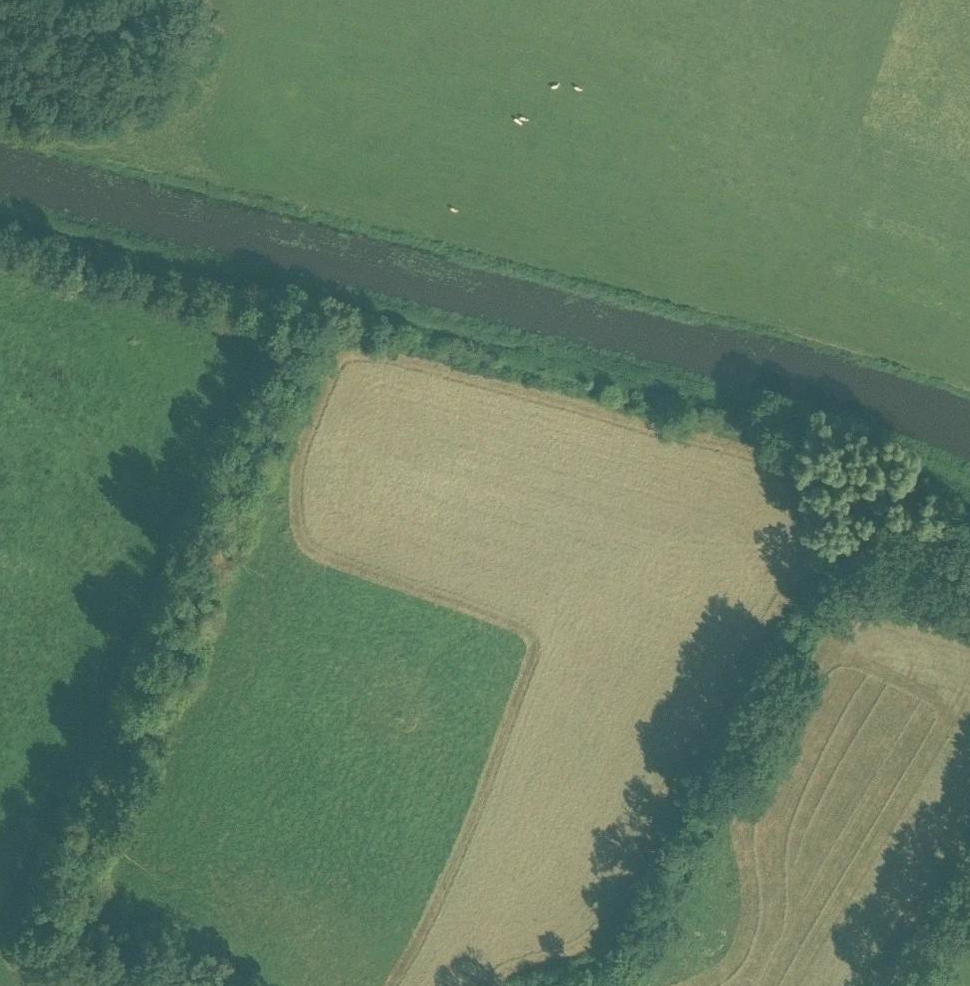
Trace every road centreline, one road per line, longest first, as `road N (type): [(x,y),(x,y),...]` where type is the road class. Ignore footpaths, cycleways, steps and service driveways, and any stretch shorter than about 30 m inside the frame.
road 1 (track): [(894,985),(969,874)]

